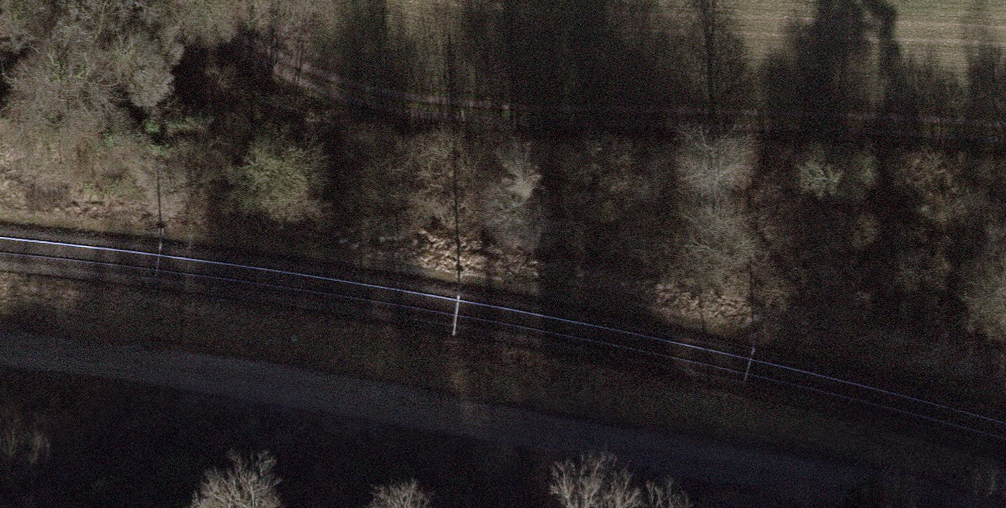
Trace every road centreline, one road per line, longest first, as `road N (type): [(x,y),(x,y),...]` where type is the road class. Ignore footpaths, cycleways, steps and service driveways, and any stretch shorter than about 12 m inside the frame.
road 1 (track): [(0,347),(280,380),(926,507)]
road 2 (track): [(142,0),(309,75),(429,109),(829,119),(1005,135)]

